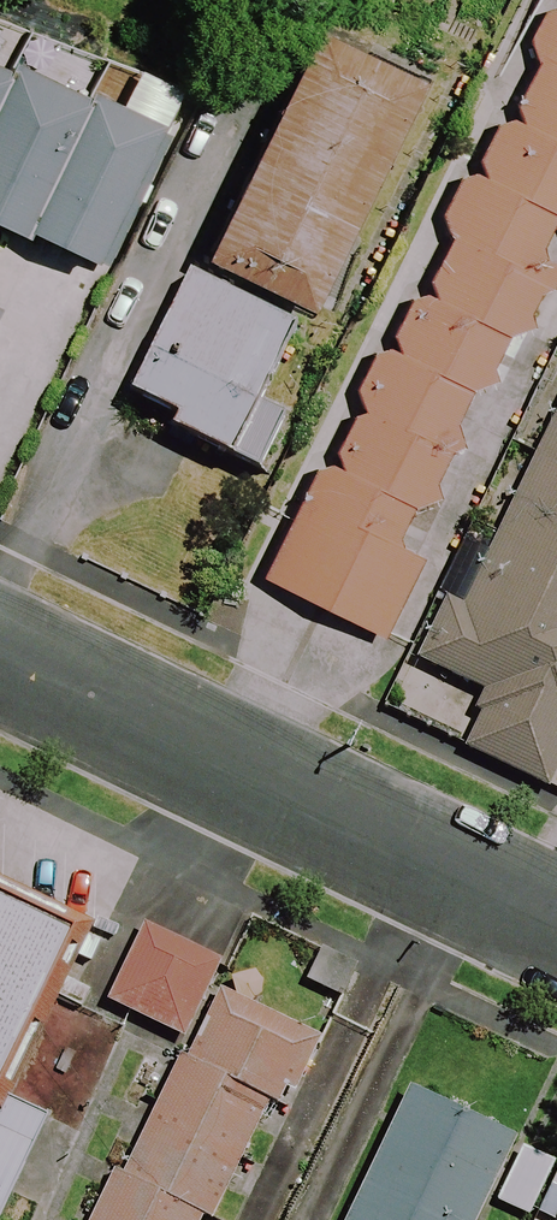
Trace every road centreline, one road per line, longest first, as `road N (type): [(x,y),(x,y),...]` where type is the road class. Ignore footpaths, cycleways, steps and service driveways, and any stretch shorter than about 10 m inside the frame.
road 1 (residential): [(556,941),(0,662)]

